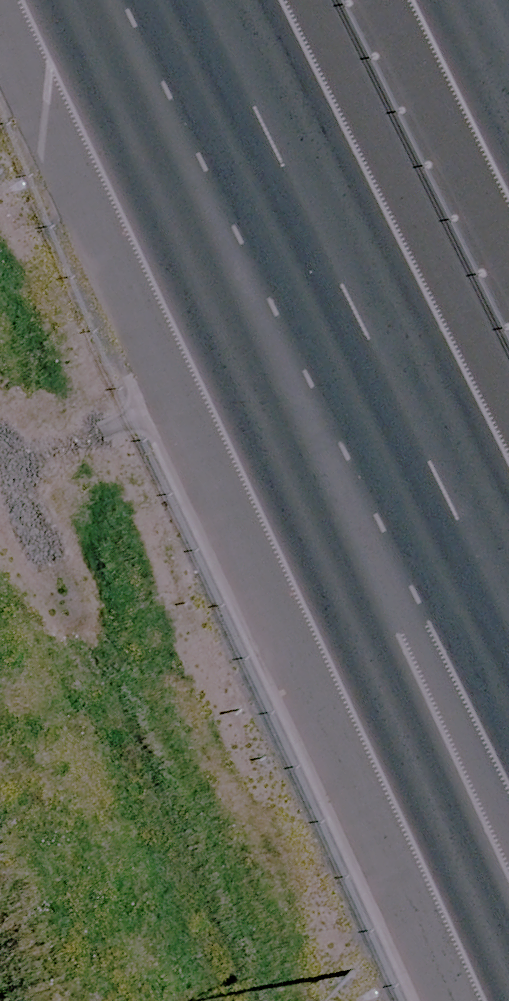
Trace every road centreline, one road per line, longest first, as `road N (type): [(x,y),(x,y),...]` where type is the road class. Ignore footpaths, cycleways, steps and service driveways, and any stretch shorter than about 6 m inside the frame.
road 1 (motorway): [(508,951),(134,0)]
road 2 (motorway): [(508,677),(185,0)]

